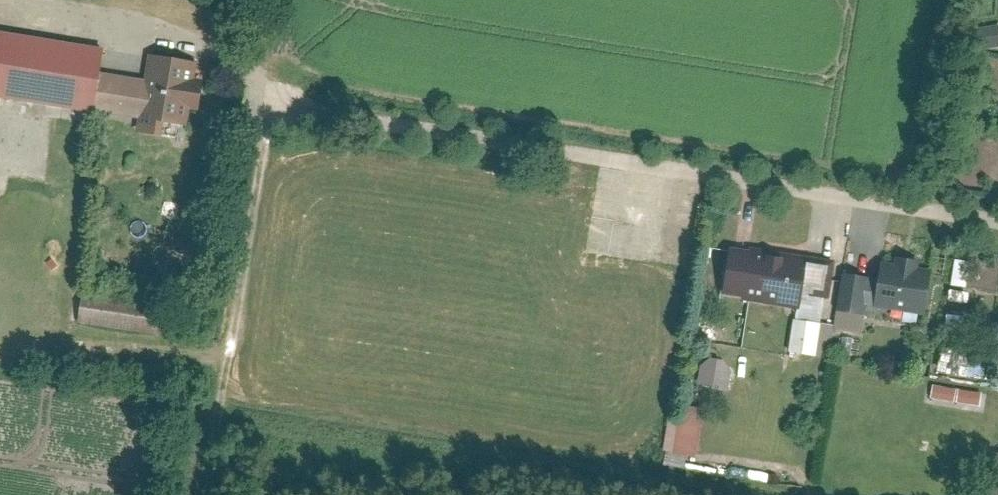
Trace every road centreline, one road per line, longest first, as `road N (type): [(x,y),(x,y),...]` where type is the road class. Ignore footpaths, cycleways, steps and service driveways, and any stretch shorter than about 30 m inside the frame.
road 1 (residential): [(997,216),(262,99)]

